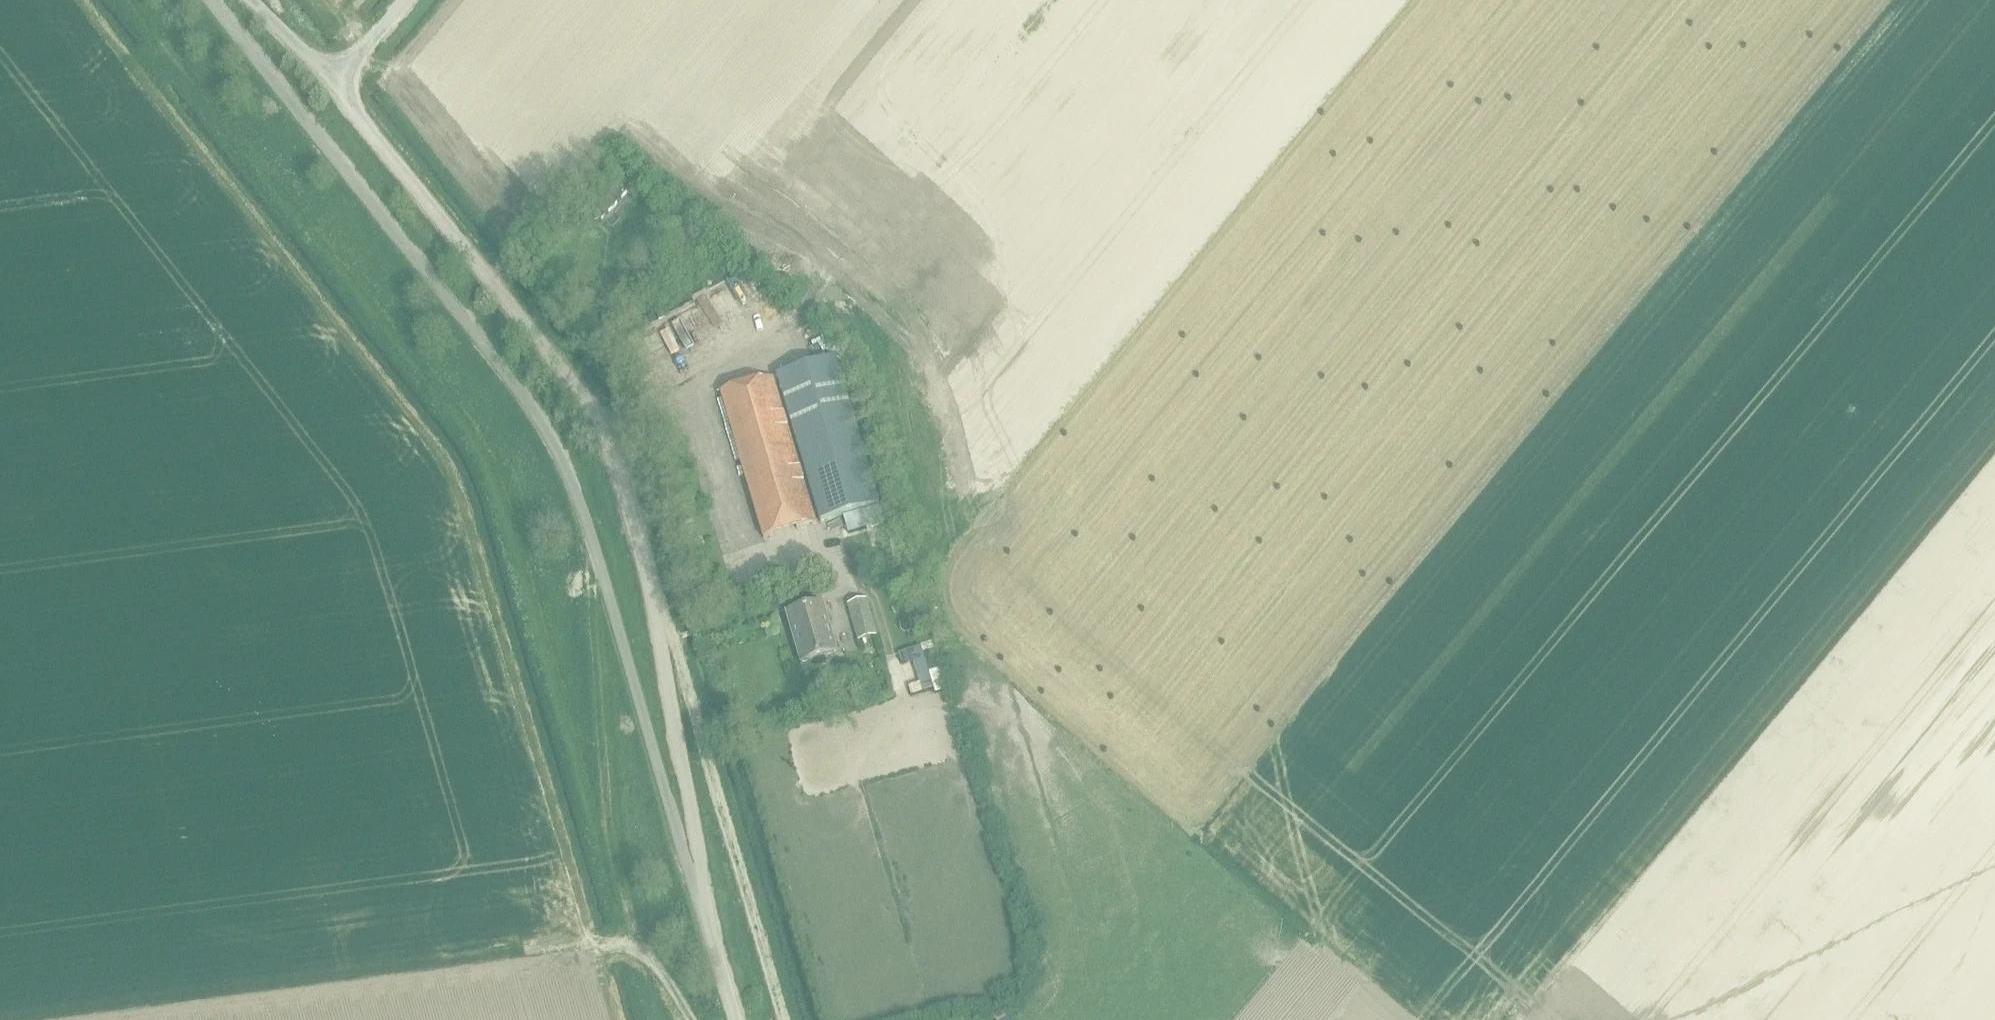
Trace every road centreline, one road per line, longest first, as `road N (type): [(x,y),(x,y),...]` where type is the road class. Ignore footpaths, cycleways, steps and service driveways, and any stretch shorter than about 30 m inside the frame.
road 1 (unclassified): [(697,893),(560,458),(504,372),(208,0)]
road 2 (unclassified): [(697,893),(700,861),(659,633),(605,433),(337,80)]
road 3 (unclassified): [(735,1019),(697,893)]

